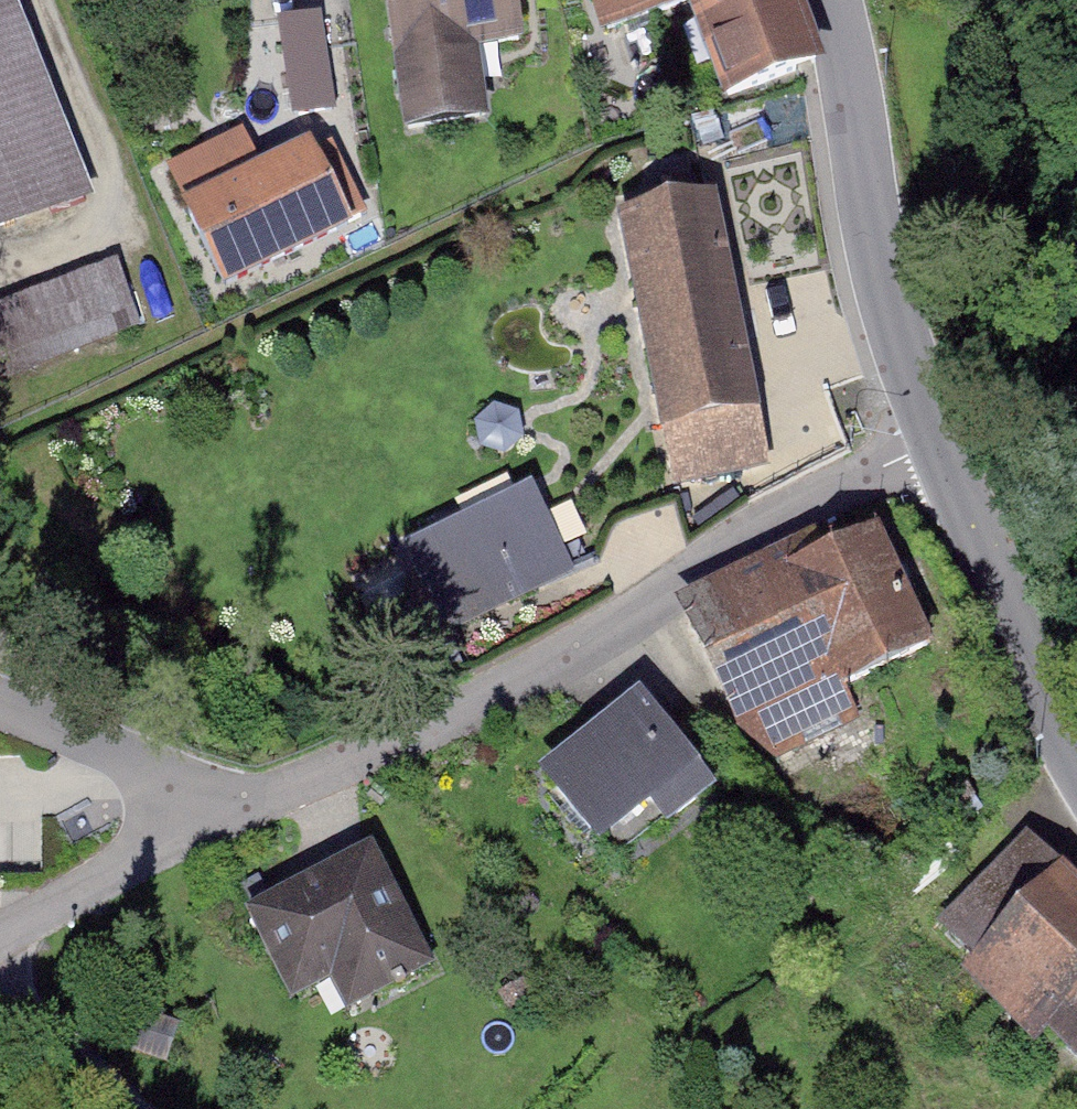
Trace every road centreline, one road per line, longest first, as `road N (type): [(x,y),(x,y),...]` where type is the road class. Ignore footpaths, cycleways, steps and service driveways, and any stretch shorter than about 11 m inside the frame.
road 1 (residential): [(938,441),(246,800)]
road 2 (tertiary): [(830,0),(890,306),(938,441)]
road 3 (tertiary): [(938,441),(1022,647),(1076,756)]
road 4 (residential): [(246,800),(0,941)]
road 5 (residential): [(246,800),(0,700)]

